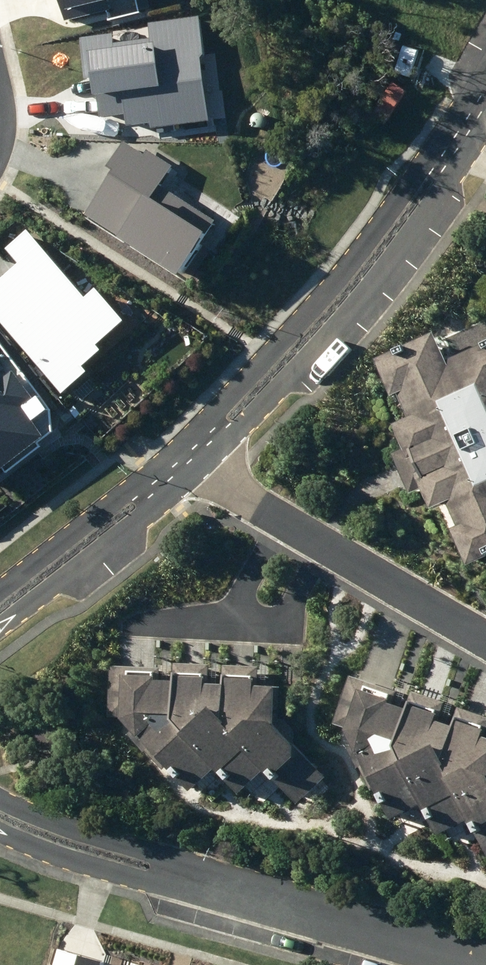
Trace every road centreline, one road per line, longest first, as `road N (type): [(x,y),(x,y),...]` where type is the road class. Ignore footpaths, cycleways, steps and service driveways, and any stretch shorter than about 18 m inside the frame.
road 1 (residential): [(0,813),(485,955)]
road 2 (residential): [(192,451),(445,156),(485,77)]
road 3 (residential): [(192,451),(290,536),(485,643)]
road 4 (residential): [(0,605),(192,451)]

